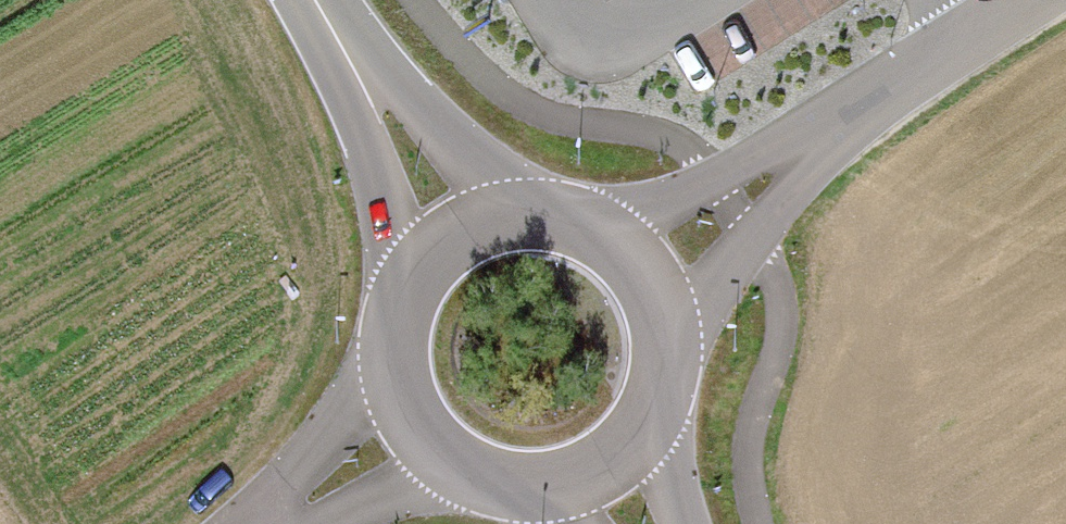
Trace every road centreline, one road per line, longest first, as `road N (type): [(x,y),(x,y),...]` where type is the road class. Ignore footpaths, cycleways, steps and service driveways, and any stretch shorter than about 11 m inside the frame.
road 1 (residential): [(636,269),(1036,0)]
road 2 (primary): [(560,220),(354,67)]
road 3 (primary): [(354,67),(386,202),(400,315)]
road 4 (primary): [(560,220),(467,226),(425,264),(400,315)]
road 5 (residential): [(421,434),(278,523)]
road 6 (primary): [(518,485),(564,482),(601,466),(649,411)]
road 7 (primary): [(649,411),(664,353),(657,309),(636,269)]
road 8 (primary): [(400,315),(393,349),(400,394),(421,434)]

